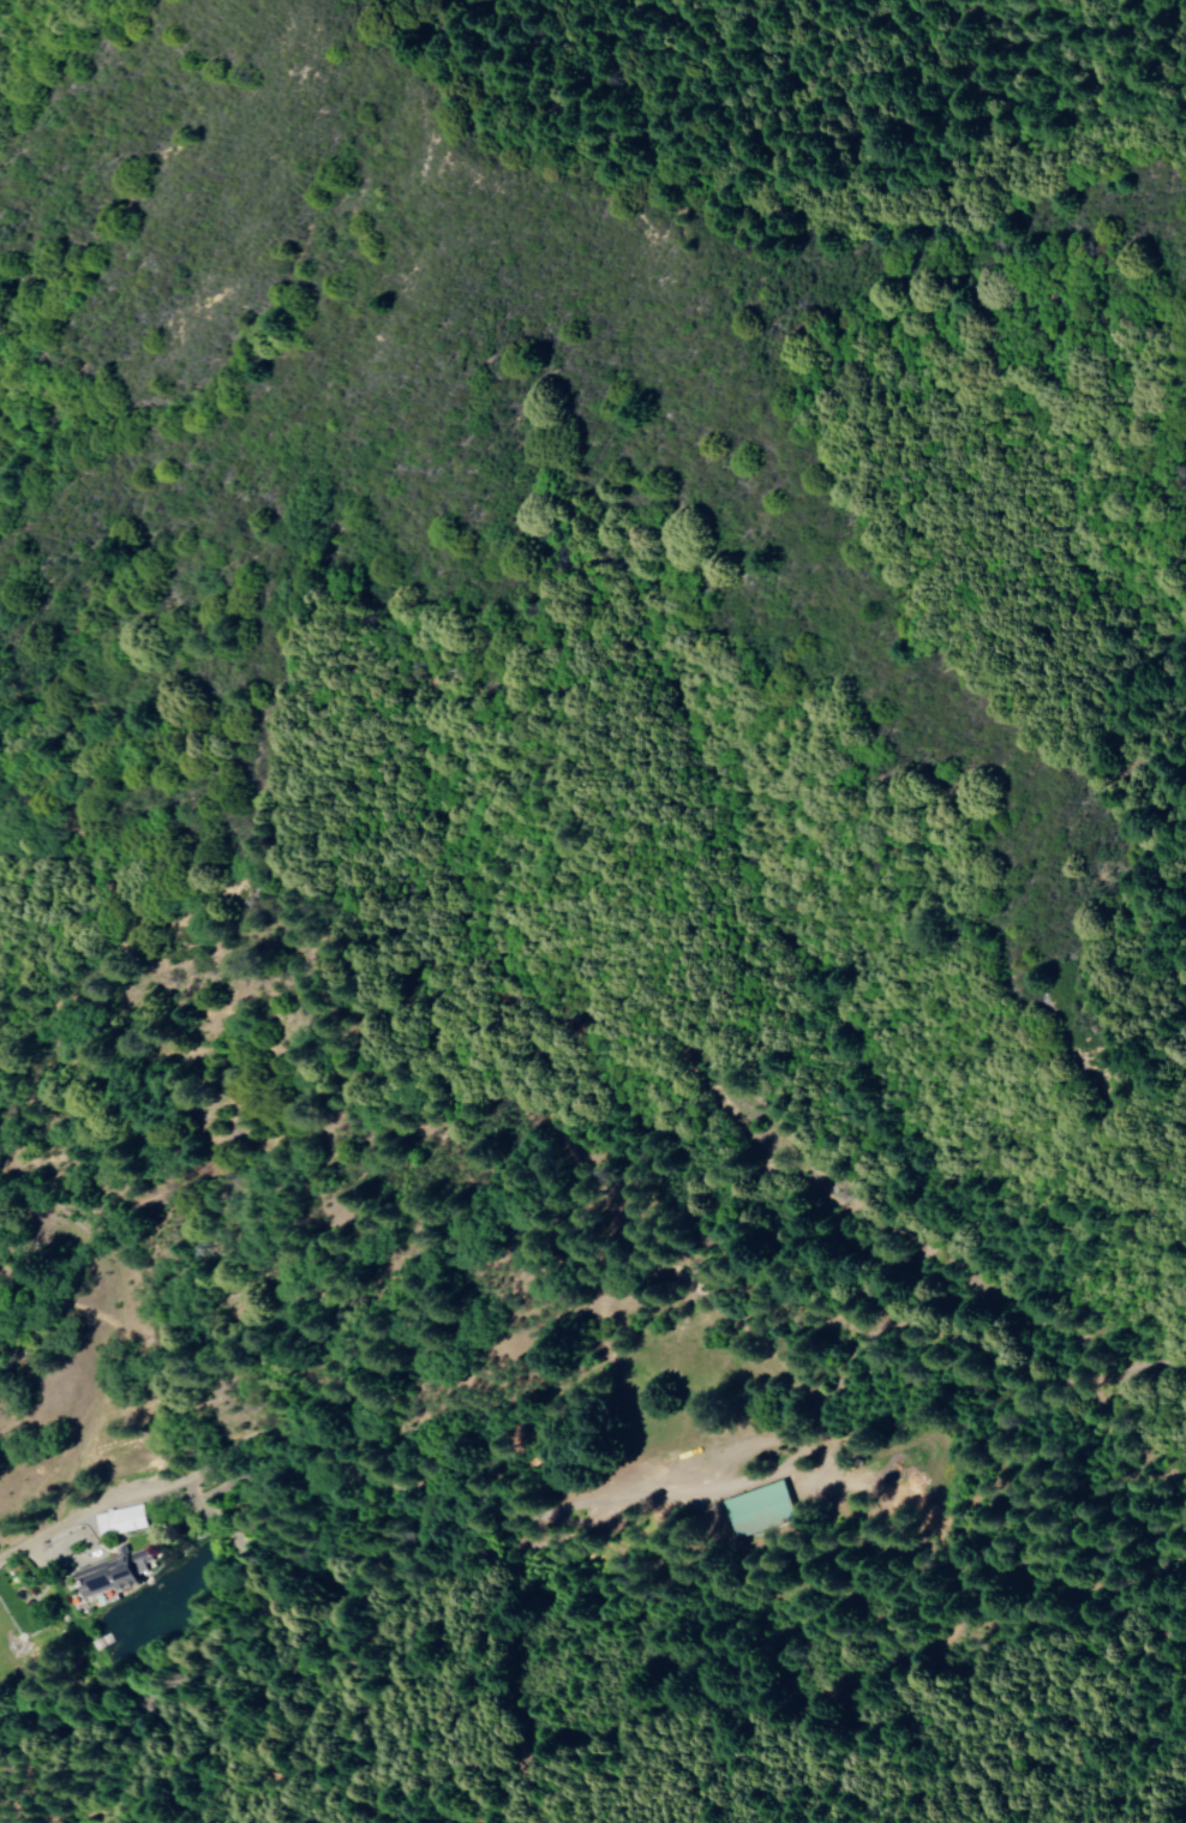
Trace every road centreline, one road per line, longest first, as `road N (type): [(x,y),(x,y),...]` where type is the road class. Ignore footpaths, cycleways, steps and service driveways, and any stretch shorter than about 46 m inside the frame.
road 1 (track): [(1185,1462),(886,1530),(841,1533),(733,1498),(558,1547),(527,1546),(293,1435),(104,1463),(44,1493),(0,1532)]

